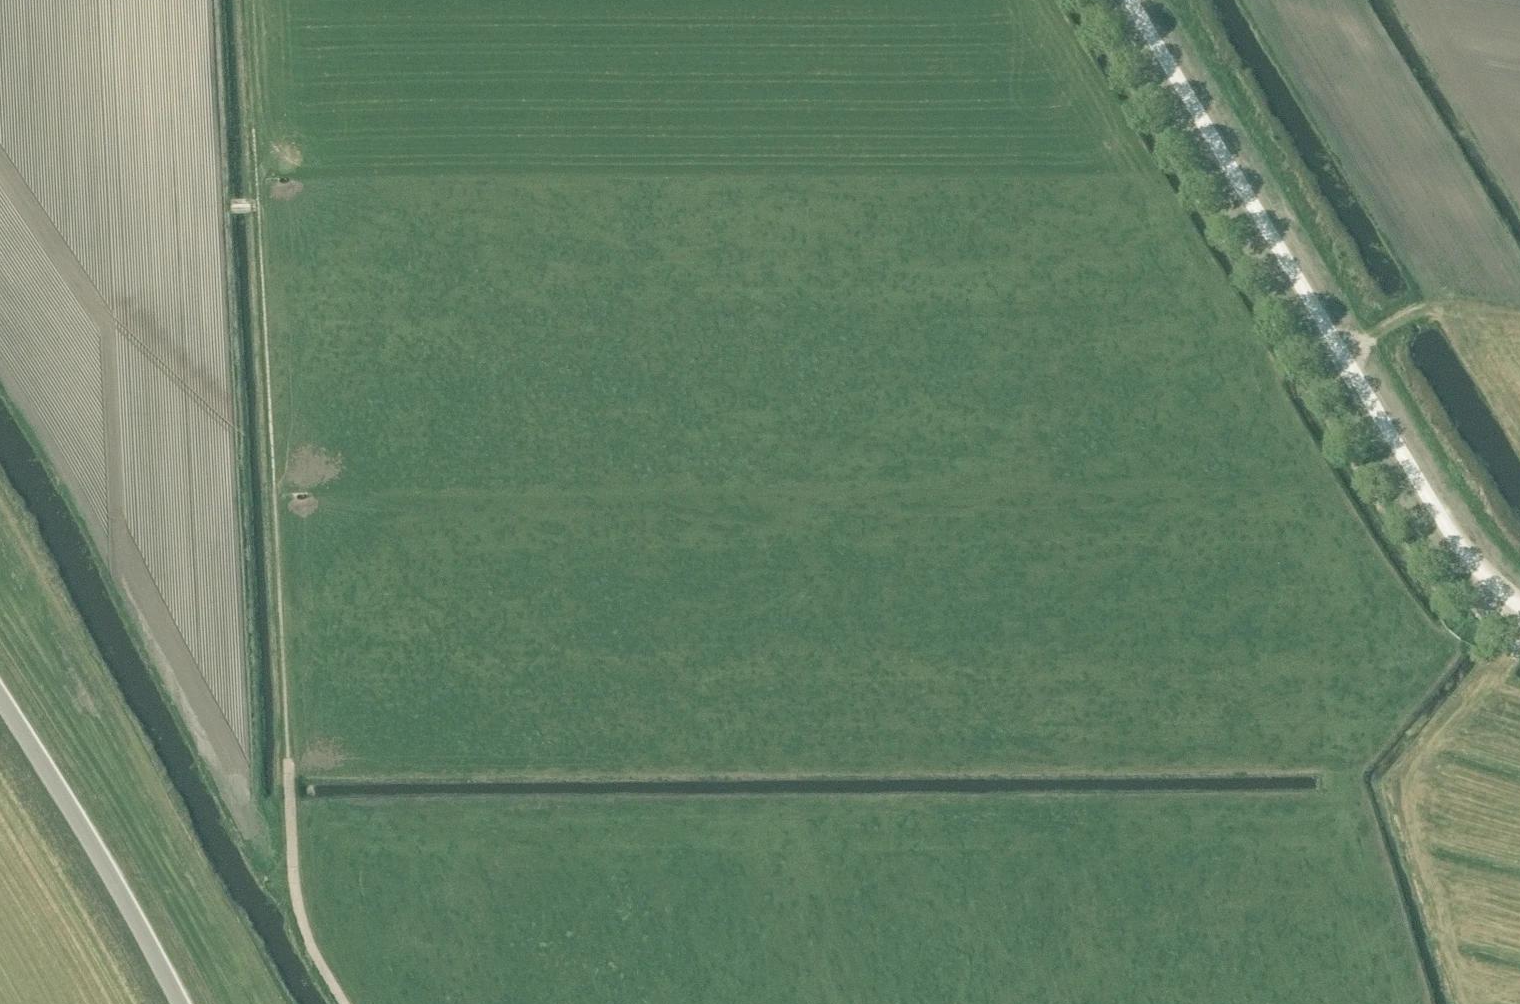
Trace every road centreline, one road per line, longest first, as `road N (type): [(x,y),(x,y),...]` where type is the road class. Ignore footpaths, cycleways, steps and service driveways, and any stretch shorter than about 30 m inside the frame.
road 1 (unclassified): [(1519,607),(1465,560),(1127,0)]
road 2 (unclassified): [(183,1003),(0,700)]

